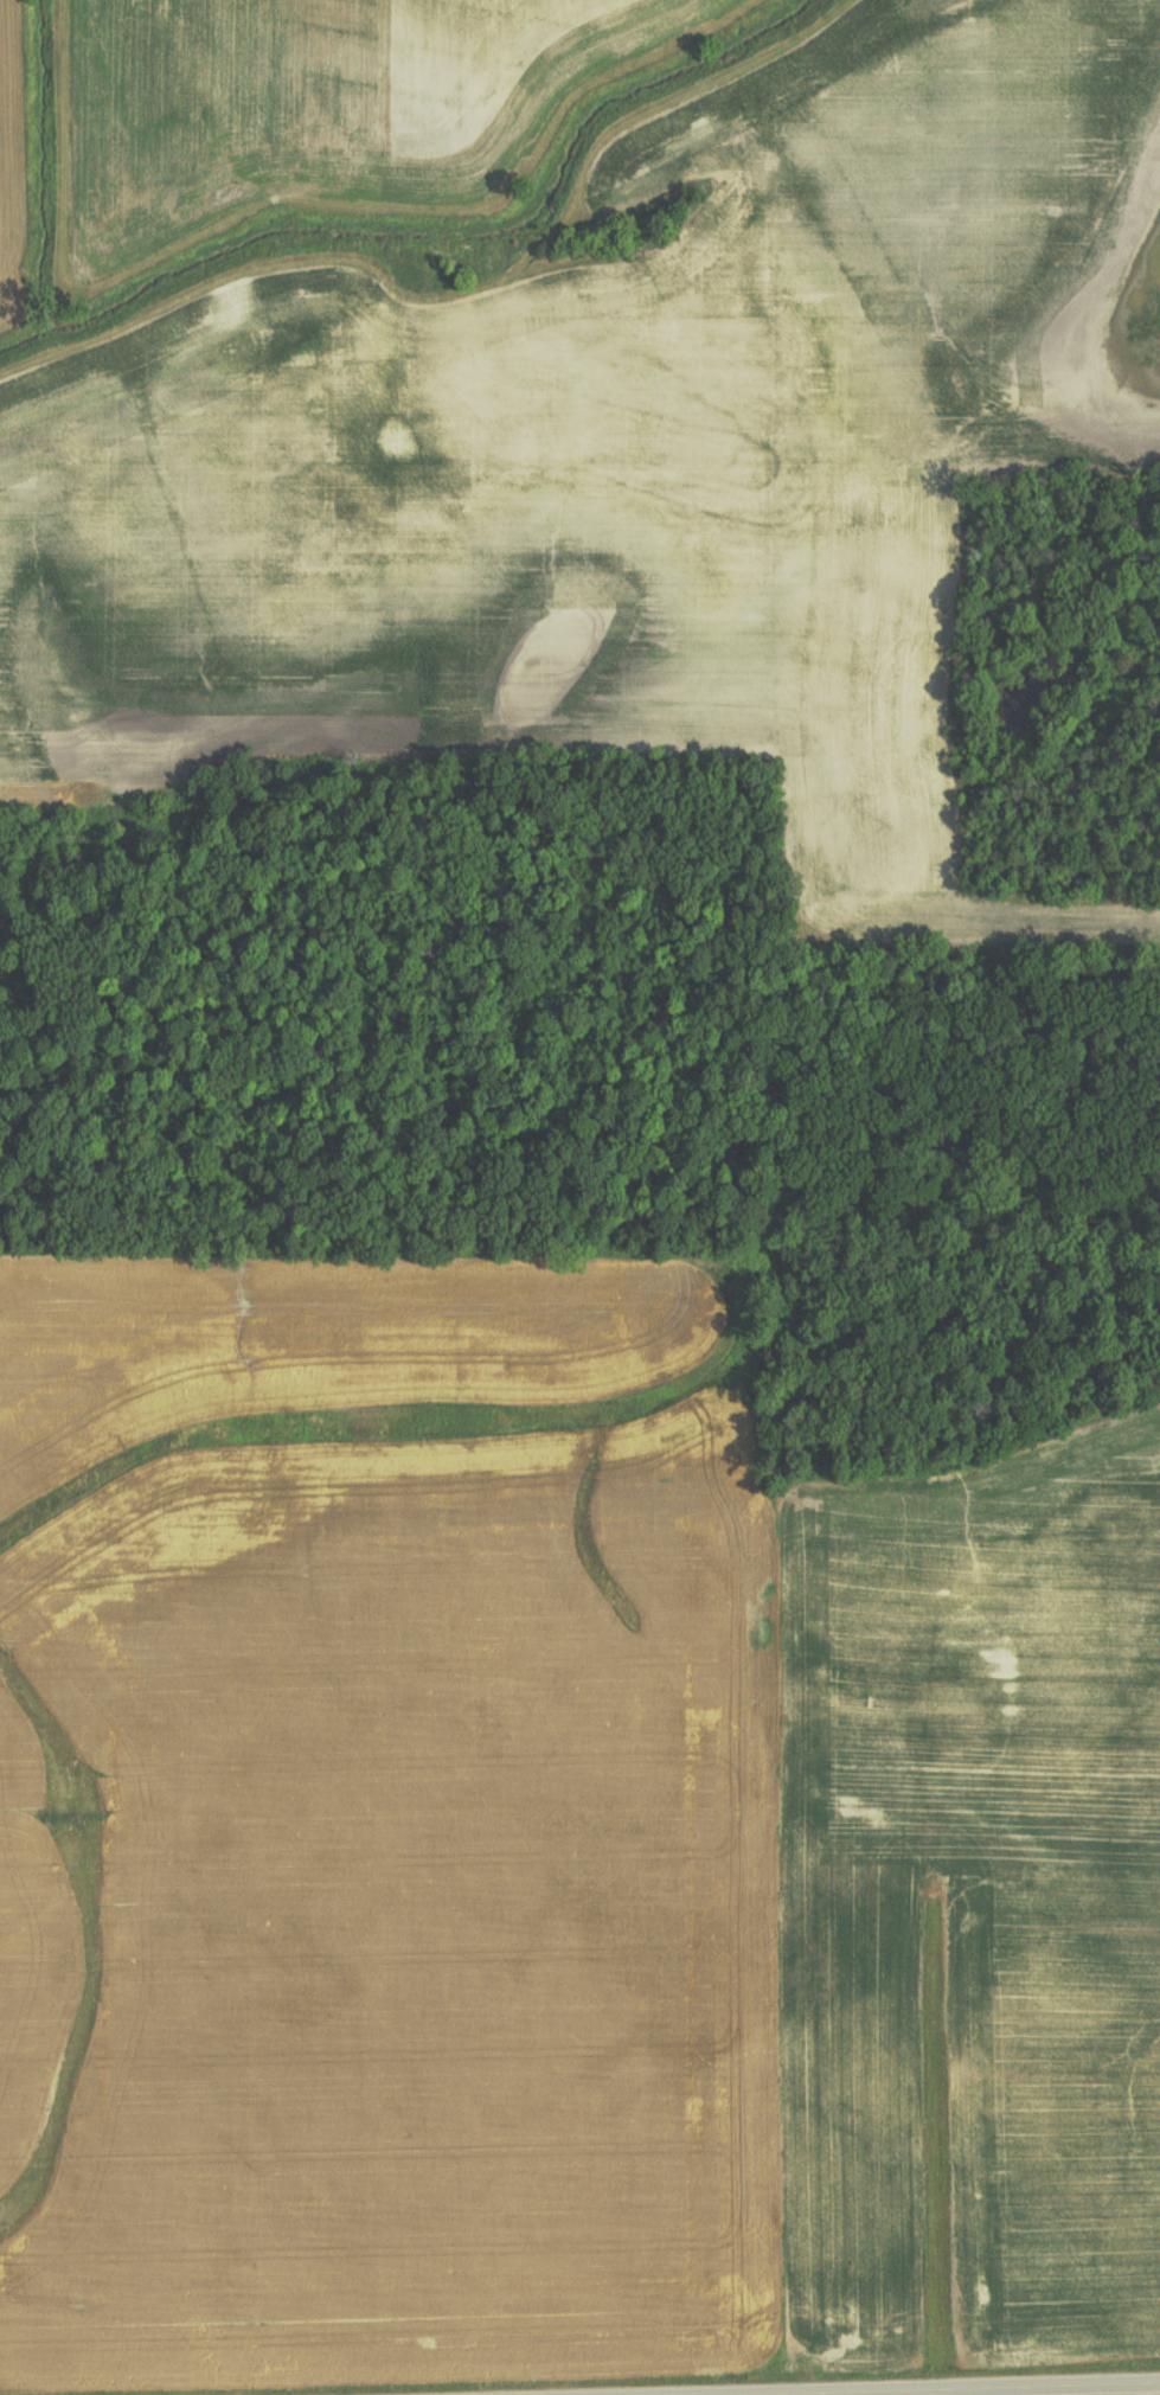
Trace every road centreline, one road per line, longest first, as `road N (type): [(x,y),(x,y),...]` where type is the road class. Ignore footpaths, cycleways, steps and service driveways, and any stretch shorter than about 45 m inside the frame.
road 1 (secondary): [(936,2394),(1159,2389)]

